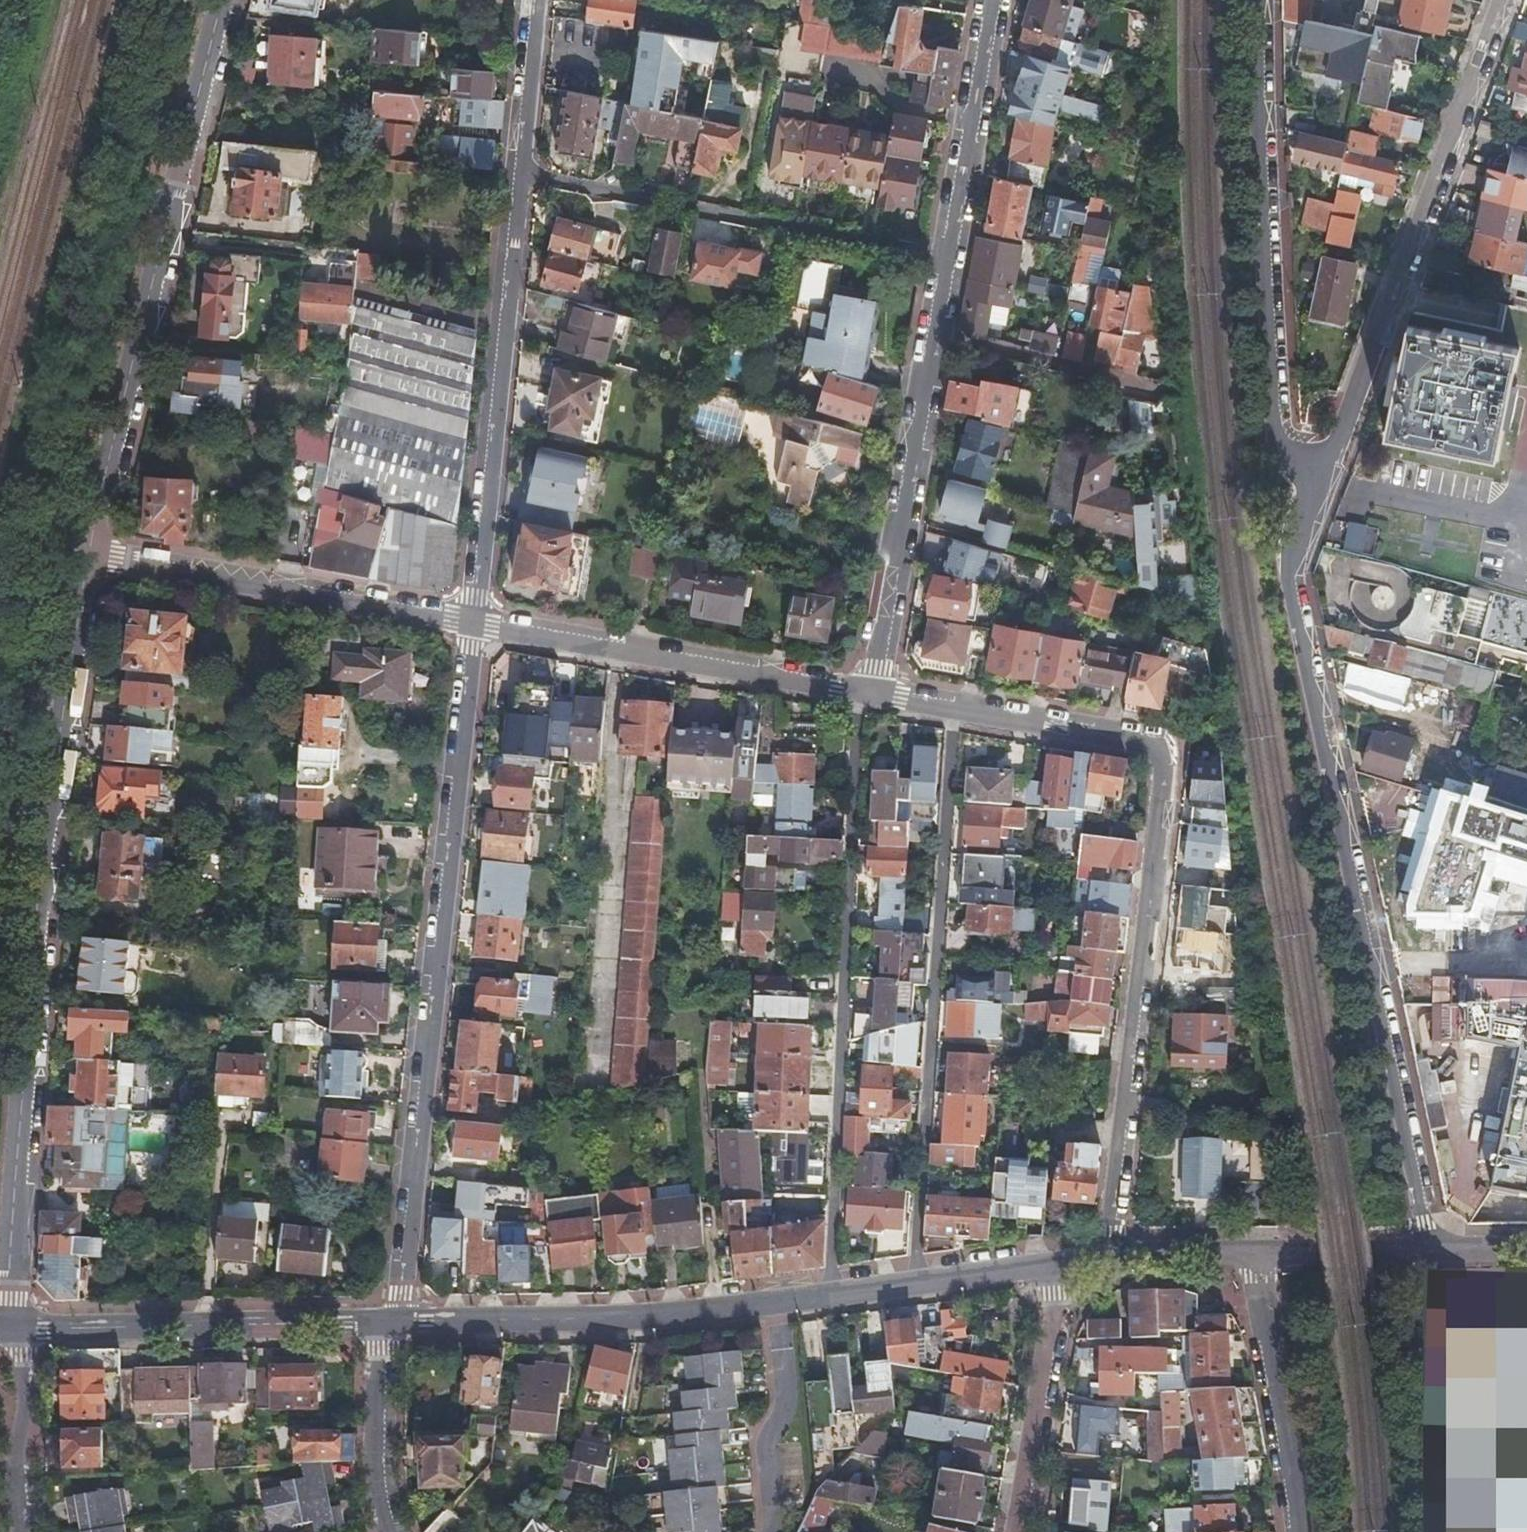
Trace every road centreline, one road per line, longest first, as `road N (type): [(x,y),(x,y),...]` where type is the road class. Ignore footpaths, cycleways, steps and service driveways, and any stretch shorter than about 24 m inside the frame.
road 1 (residential): [(873,691),(1149,744),(1160,756),(1111,1255)]
road 2 (residential): [(88,555),(43,848),(13,1288),(19,1328)]
road 3 (residential): [(1430,1248),(1292,590),(1298,507)]
road 4 (residential): [(393,1322),(402,1297),(475,623)]
road 5 (residential): [(475,623),(538,0)]
road 6 (residential): [(222,0),(88,555)]
road 7 (residential): [(1500,0),(1324,476),(1298,507)]
road 8 (residential): [(1298,507),(1275,442),(1251,0)]
road 9 (residential): [(873,691),(475,623)]
road 10 (residential): [(475,623),(88,555)]
road 11 (secondary): [(775,1302),(650,1316),(393,1322)]
road 12 (secondary): [(393,1322),(19,1328)]
road 13 (residential): [(934,333),(873,691)]
road 14 (residential): [(992,0),(934,333)]
road 15 (secondary): [(1059,1264),(775,1302)]
road 16 (residential): [(1263,1251),(1300,1531)]
road 17 (residential): [(1059,1264),(1057,1315),(1018,1531)]
road 18 (residential): [(934,333),(1168,387)]
road 19 (residential): [(775,1302),(786,1388),(769,1448),(769,1531)]
road 20 (residential): [(383,1531),(371,1456),(393,1322)]
road 21 (residential): [(19,1328),(23,1531)]
road 22 (secondary): [(1430,1248),(1263,1251)]
road 23 (secondary): [(1263,1251),(1111,1255)]

